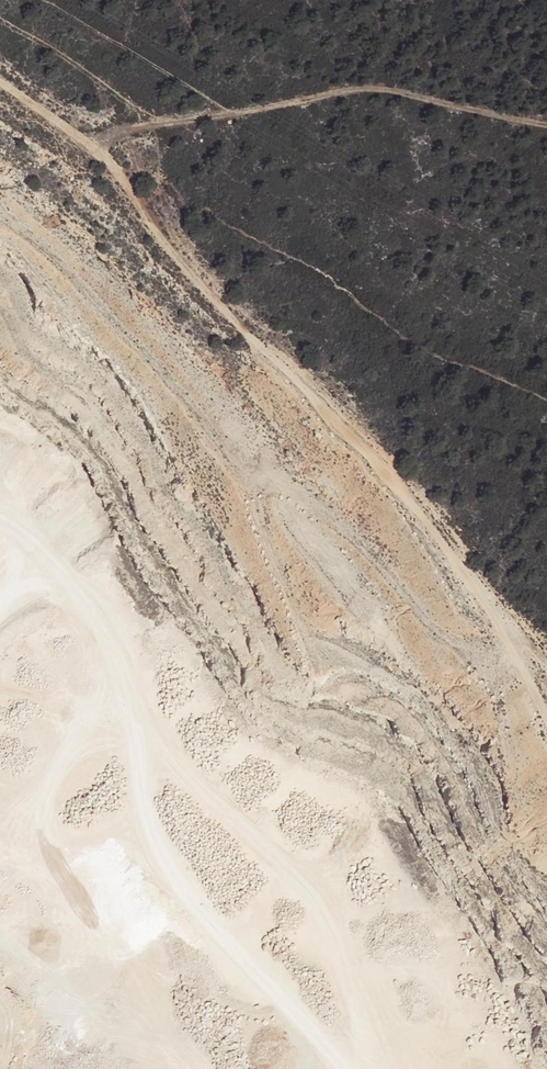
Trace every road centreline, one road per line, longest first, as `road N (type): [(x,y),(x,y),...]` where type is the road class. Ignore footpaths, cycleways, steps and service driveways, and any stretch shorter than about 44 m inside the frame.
road 1 (track): [(546,718),(476,592),(379,462),(178,258),(112,165),(0,82)]

